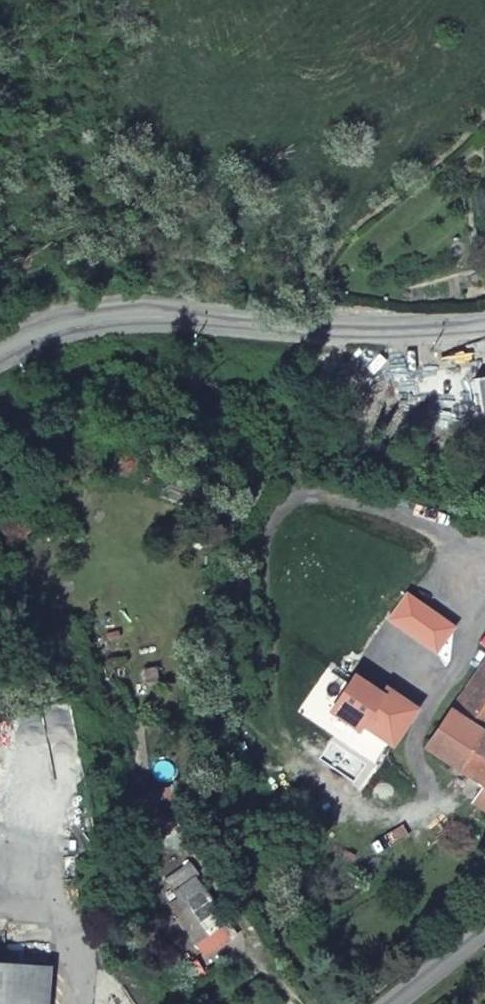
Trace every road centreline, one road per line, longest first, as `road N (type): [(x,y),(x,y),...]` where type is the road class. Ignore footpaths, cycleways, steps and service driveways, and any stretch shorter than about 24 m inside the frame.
road 1 (secondary): [(484,328),(414,334),(149,317),(42,334),(0,356)]

